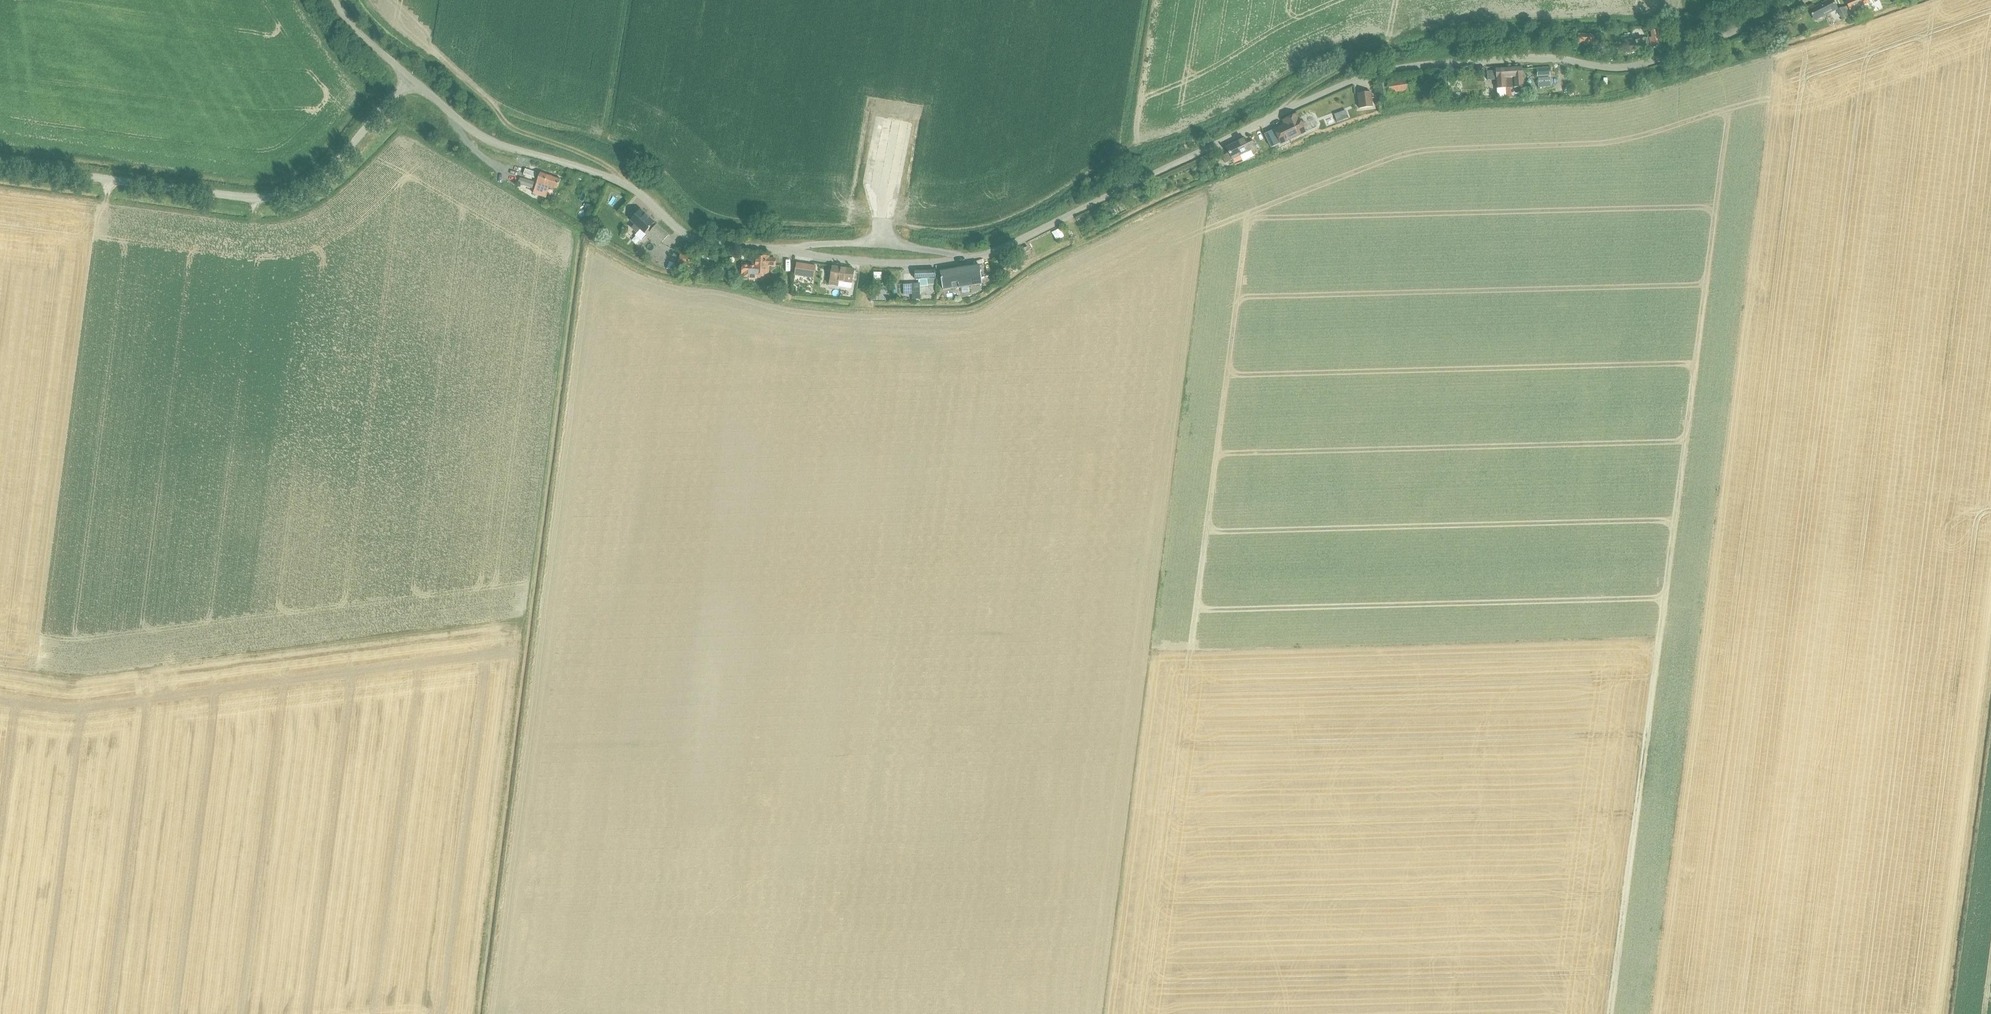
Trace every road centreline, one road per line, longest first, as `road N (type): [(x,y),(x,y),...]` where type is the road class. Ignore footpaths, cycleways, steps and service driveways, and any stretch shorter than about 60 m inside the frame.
road 1 (unclassified): [(407,81),(492,139),(610,177),(715,243),(951,263),(1371,75),(1539,58),(1644,64),(1807,0)]
road 2 (unclassified): [(407,81),(331,166),(274,194),(0,162)]

